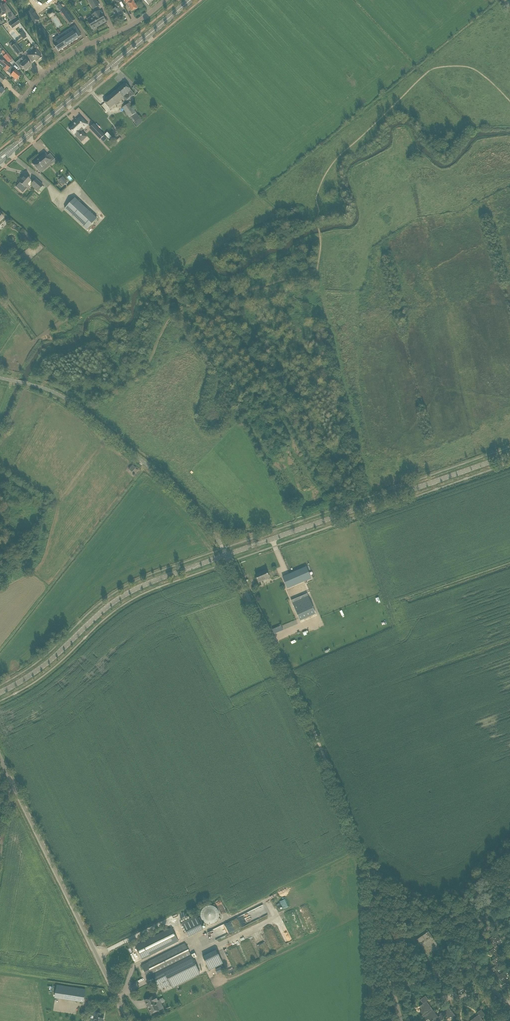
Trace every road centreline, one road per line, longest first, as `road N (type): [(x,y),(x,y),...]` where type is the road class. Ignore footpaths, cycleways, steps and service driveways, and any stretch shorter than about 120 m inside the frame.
road 1 (track): [(365,866),(297,695),(244,591)]
road 2 (unclassified): [(227,555),(509,455)]
road 3 (unclassified): [(129,1020),(0,759)]
road 4 (unclassified): [(0,693),(122,595),(227,555)]
road 5 (unclassified): [(28,384),(71,402),(169,482),(227,555)]
road 6 (tertiary): [(9,151),(190,0)]
road 7 (unclassified): [(0,128),(31,80),(56,59),(126,28),(164,0)]
road 8 (track): [(509,845),(469,883),(433,895),(365,866)]
road 9 (track): [(365,866),(371,1020)]

